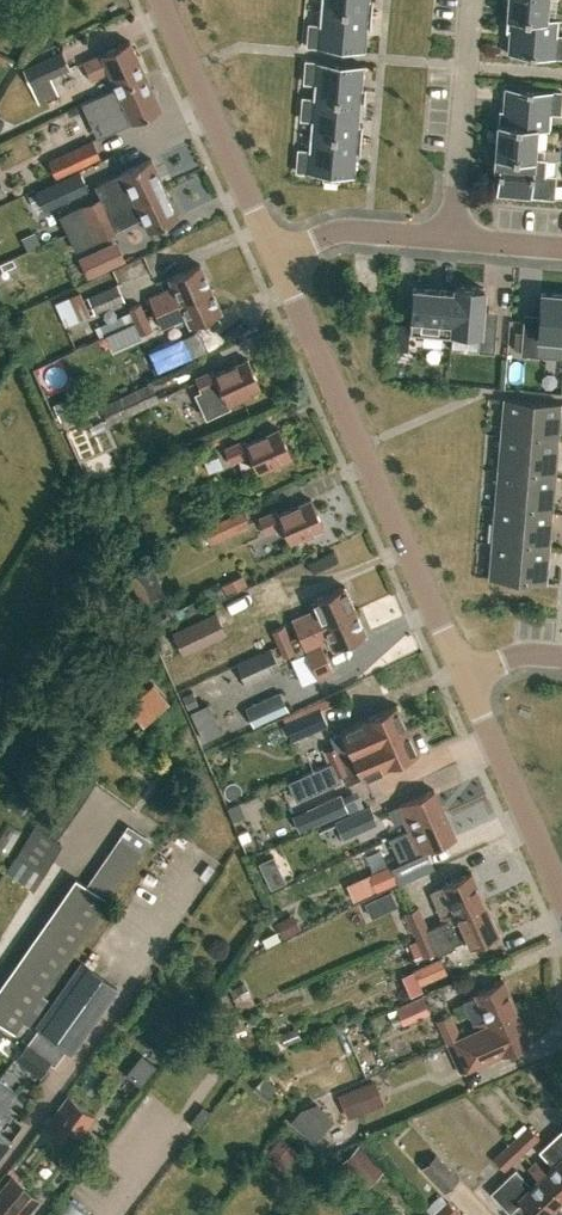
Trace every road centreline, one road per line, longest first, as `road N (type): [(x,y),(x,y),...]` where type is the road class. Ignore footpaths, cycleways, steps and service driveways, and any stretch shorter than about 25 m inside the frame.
road 1 (unclassified): [(465,676),(275,258)]
road 2 (unclassified): [(275,258),(158,0)]
road 3 (residential): [(451,240),(471,0)]
road 4 (unclassified): [(561,891),(465,676)]
road 5 (residential): [(275,258),(340,233),(451,240)]

